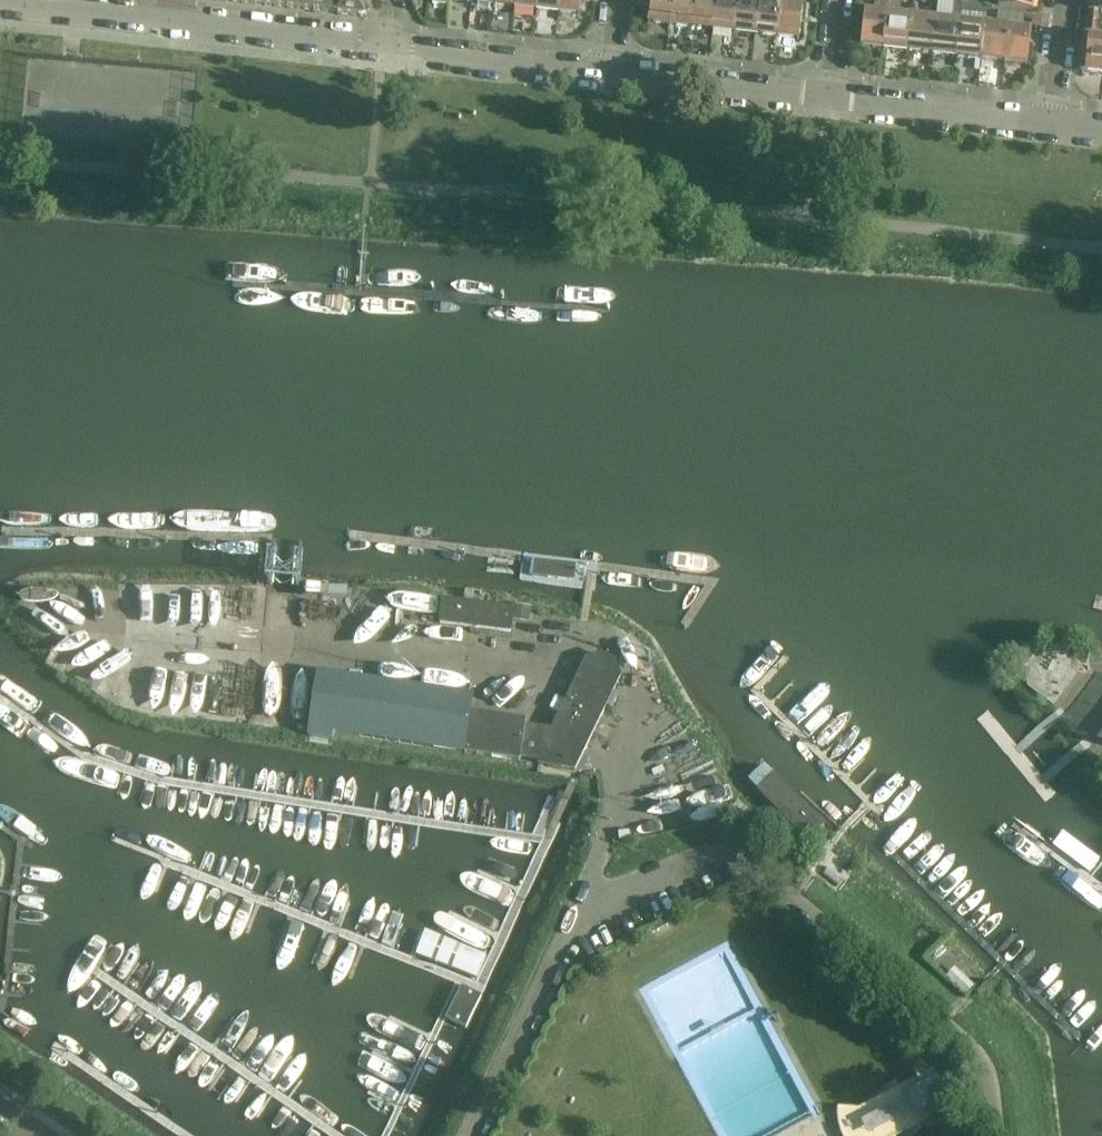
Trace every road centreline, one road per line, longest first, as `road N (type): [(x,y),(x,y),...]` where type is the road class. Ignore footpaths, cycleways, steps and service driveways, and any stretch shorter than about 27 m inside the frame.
road 1 (unclassified): [(467,1135),(567,928),(724,853),(750,863),(979,1057),(996,1135)]
road 2 (residential): [(825,93),(1047,119)]
road 3 (residential): [(385,45),(606,70)]
road 4 (residential): [(606,70),(825,93)]
road 5 (residential): [(167,19),(385,45)]
road 6 (residential): [(0,2),(167,19)]

